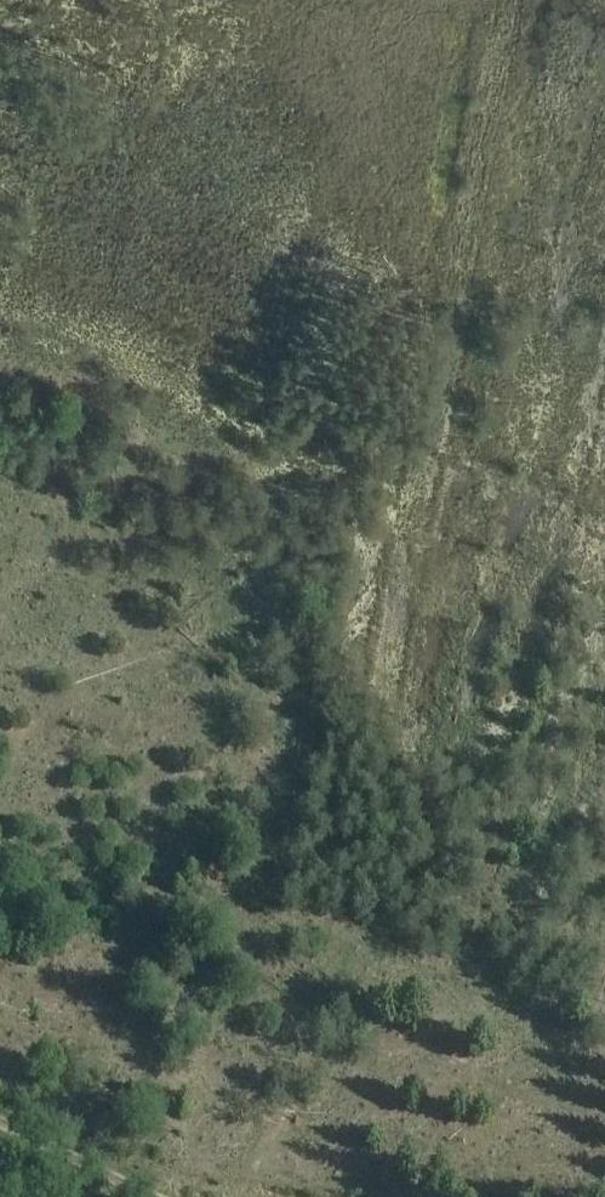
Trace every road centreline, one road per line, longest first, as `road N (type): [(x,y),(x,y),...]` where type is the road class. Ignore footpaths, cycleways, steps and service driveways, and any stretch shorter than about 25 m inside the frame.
road 1 (track): [(0,1126),(147,1196)]

